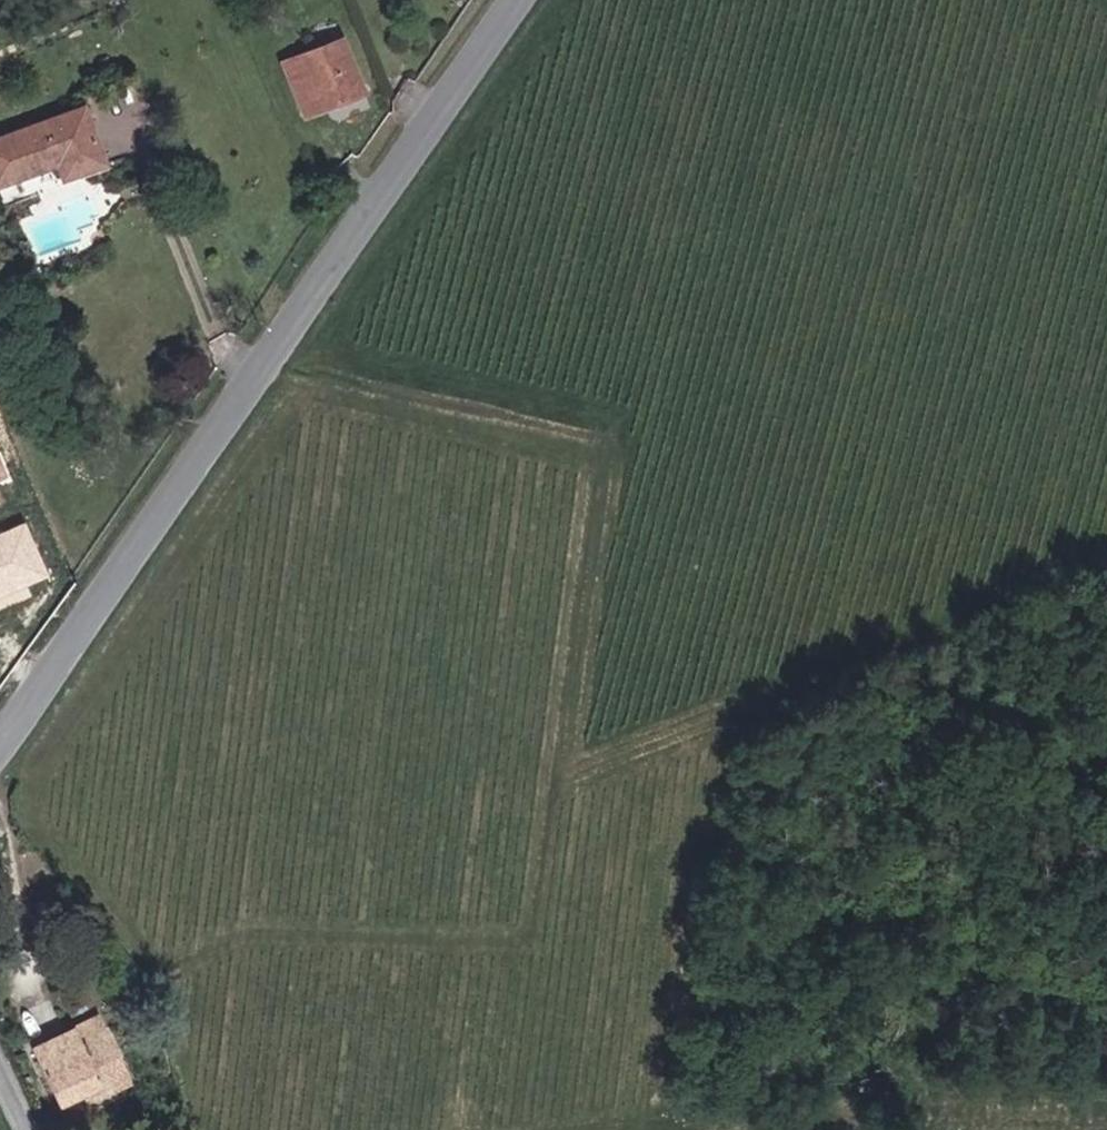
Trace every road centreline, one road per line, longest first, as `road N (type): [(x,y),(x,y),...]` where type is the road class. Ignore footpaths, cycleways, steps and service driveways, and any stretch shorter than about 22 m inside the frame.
road 1 (residential): [(0,755),(520,0)]

